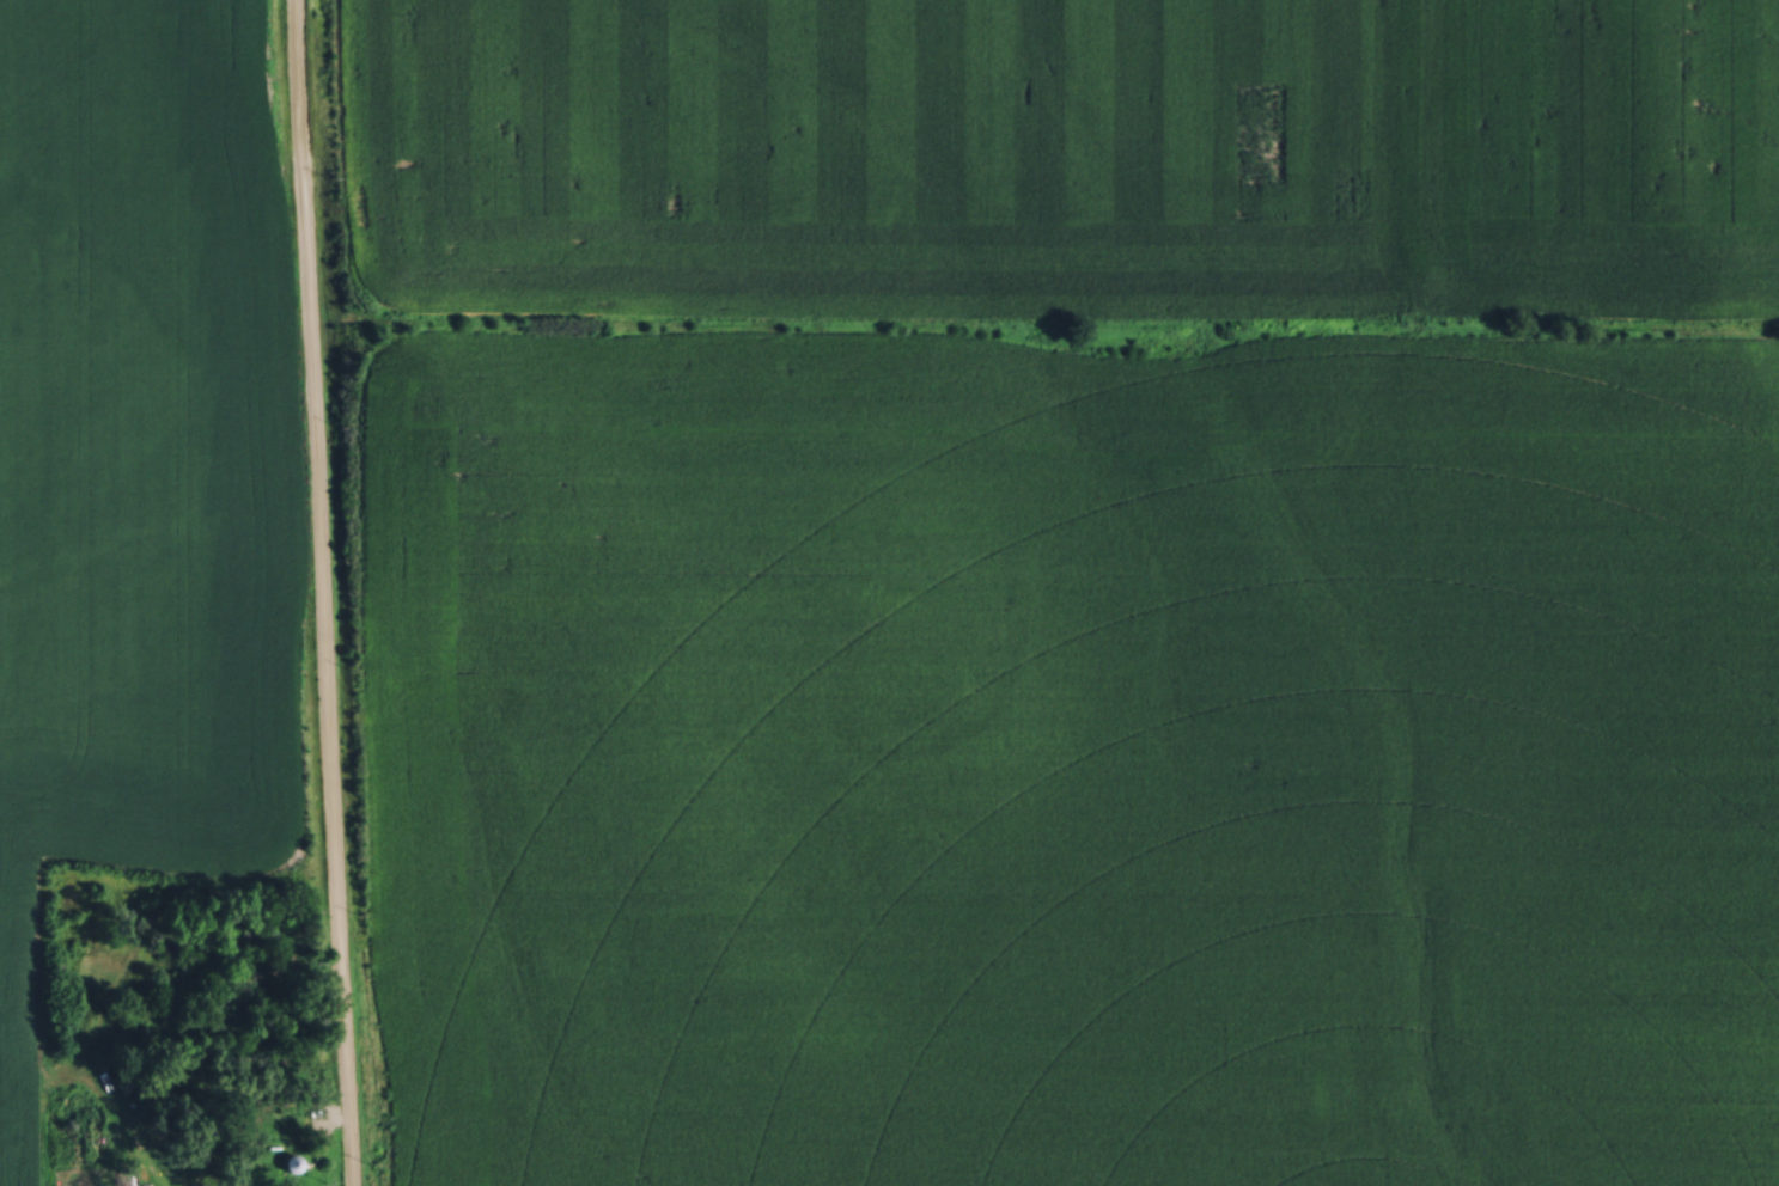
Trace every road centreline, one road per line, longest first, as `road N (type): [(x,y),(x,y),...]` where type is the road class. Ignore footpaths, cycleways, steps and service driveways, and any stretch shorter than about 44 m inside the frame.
road 1 (residential): [(353,1185),(294,0)]

